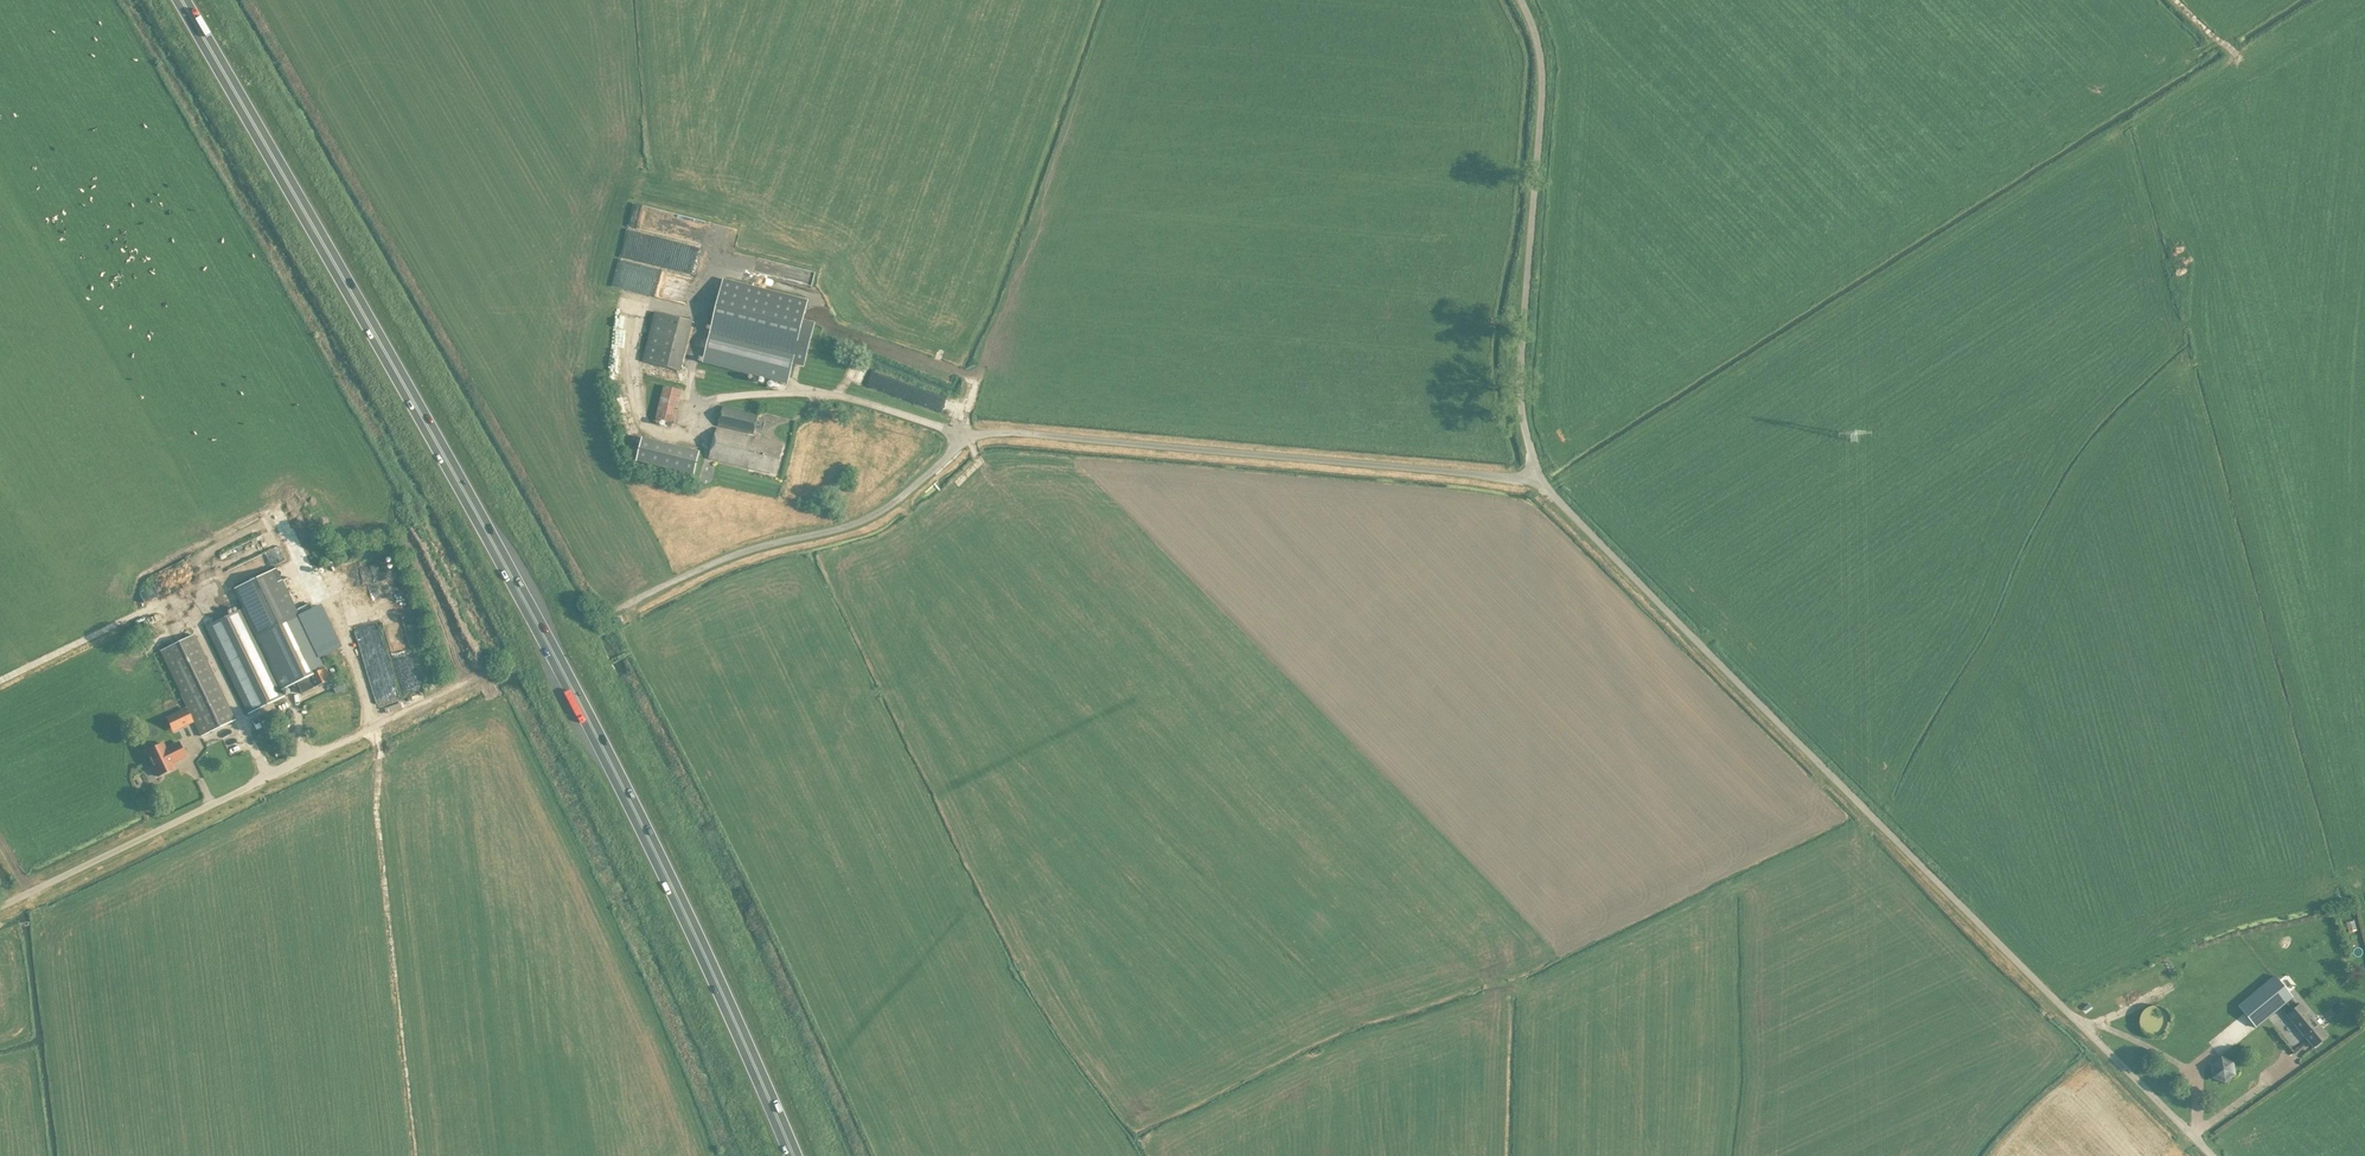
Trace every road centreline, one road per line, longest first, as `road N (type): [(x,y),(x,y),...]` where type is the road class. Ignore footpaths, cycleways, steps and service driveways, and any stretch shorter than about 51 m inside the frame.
road 1 (trunk): [(794,1155),(717,982),(513,578),(179,0)]
road 2 (unclassified): [(613,608),(741,550),(860,519),(968,435),(992,431),(1536,476)]
road 3 (unclassified): [(2215,1155),(1536,476)]
road 4 (unclassified): [(0,905),(483,673)]
road 5 (unclassified): [(1536,476),(1520,394),(1540,76),(1520,0)]

